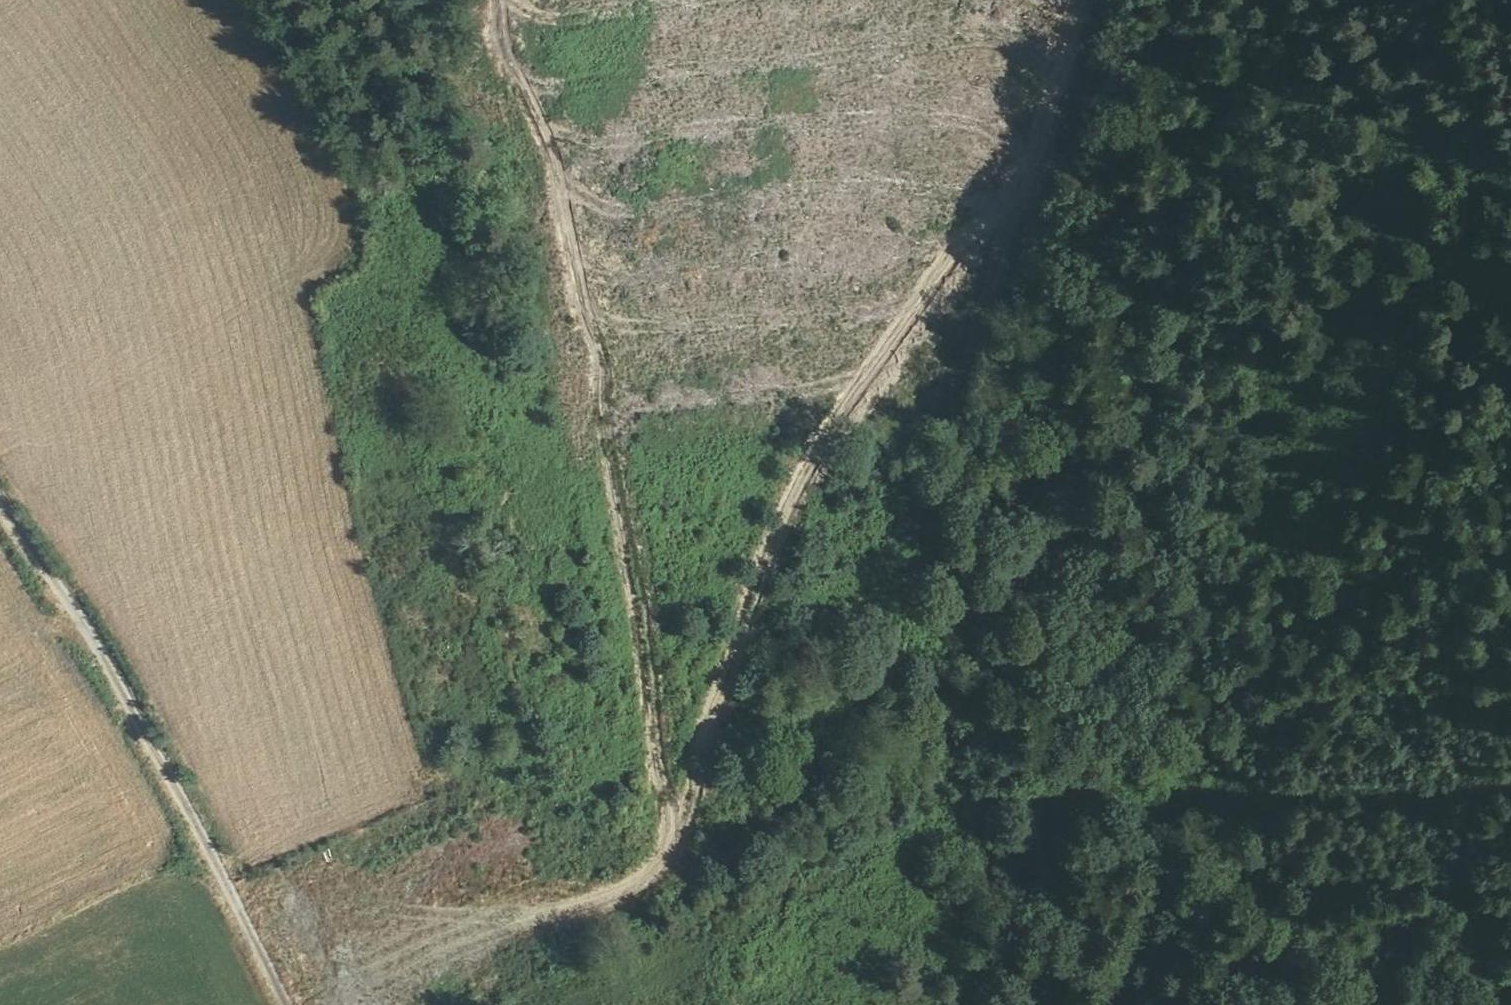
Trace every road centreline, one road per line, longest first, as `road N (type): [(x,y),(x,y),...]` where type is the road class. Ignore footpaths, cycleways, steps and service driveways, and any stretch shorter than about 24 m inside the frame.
road 1 (track): [(0,507),(92,633),(288,1004)]

